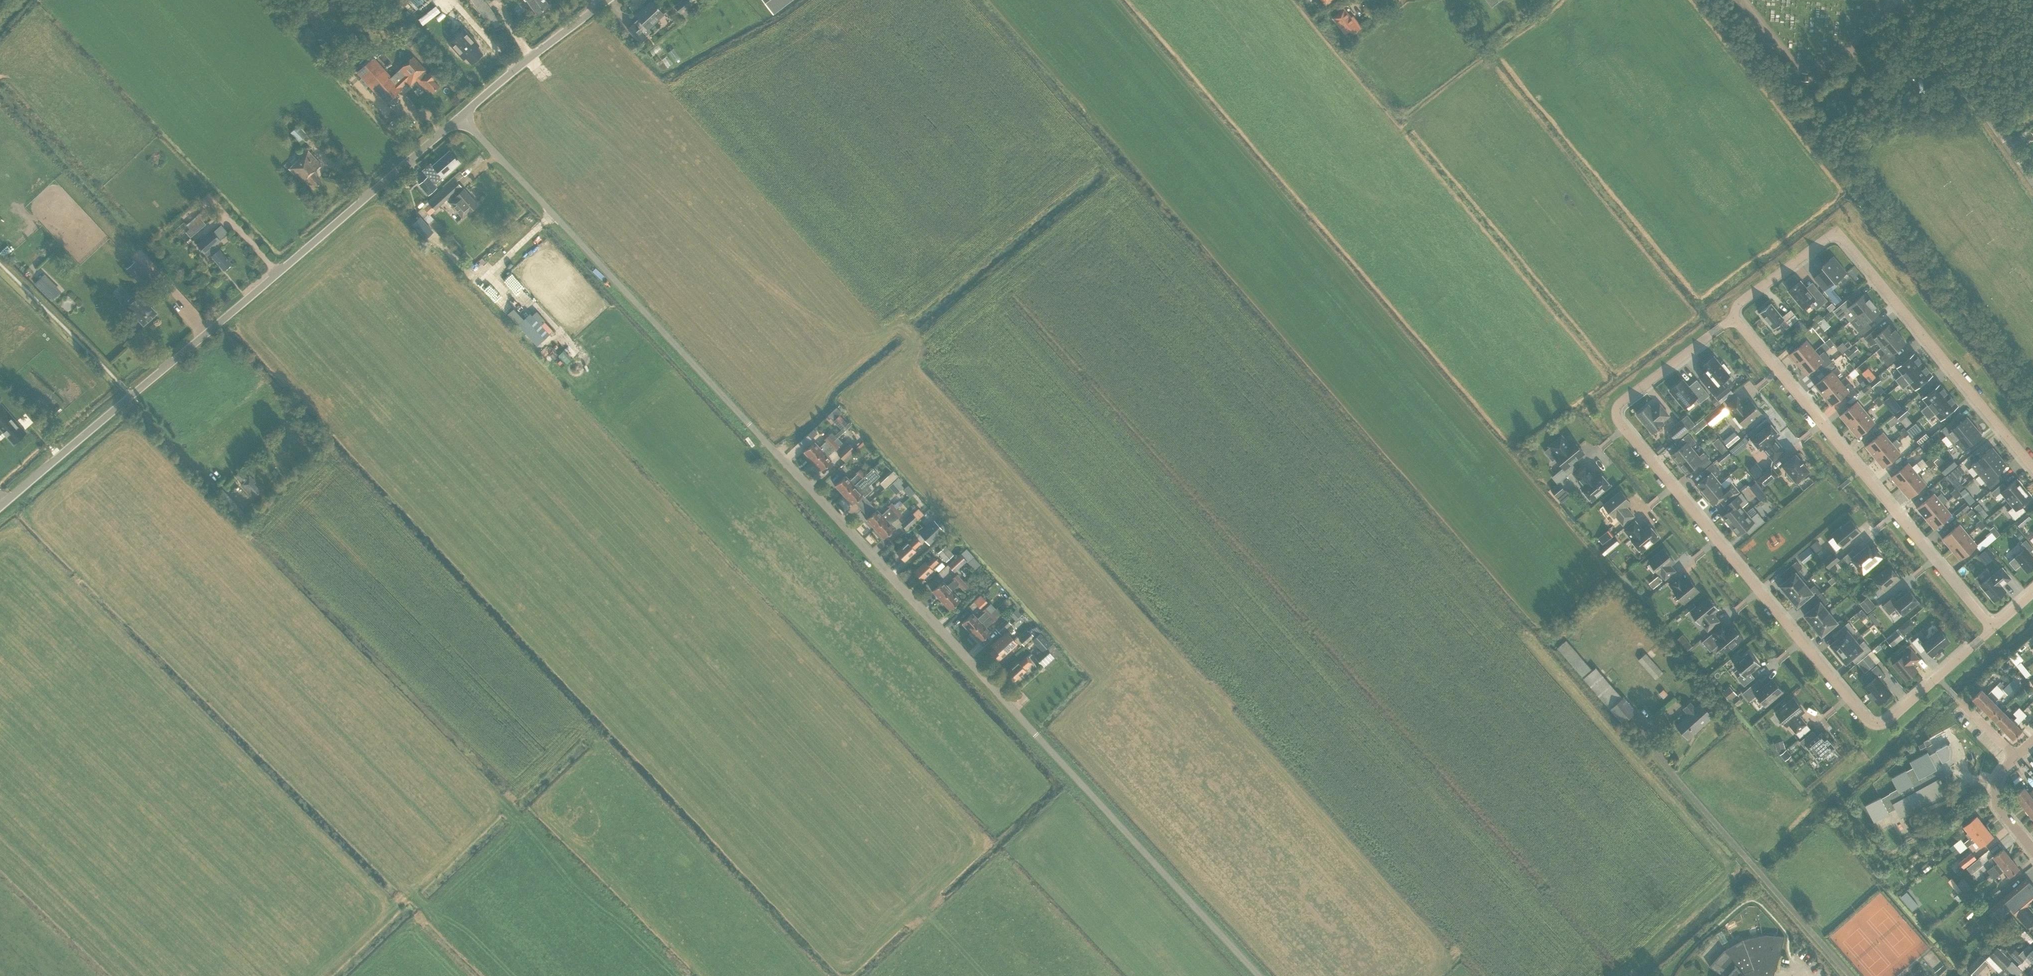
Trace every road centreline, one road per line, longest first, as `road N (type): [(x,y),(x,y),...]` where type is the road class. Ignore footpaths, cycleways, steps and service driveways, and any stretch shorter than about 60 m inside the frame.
road 1 (unclassified): [(1254,975),(462,116)]
road 2 (residential): [(1991,629),(1888,722),(1865,719),(1618,421),(1623,400),(1734,322)]
road 3 (unclassified): [(0,506),(462,116)]
road 4 (residential): [(2032,465),(1843,237),(1827,238),(1740,303),(1734,322)]
road 5 (residential): [(1734,322),(1991,629)]
road 6 (track): [(1661,764),(1847,975)]
road 7 (unclassified): [(2032,181),(1907,0)]
road 8 (unclassified): [(462,116),(602,3)]

